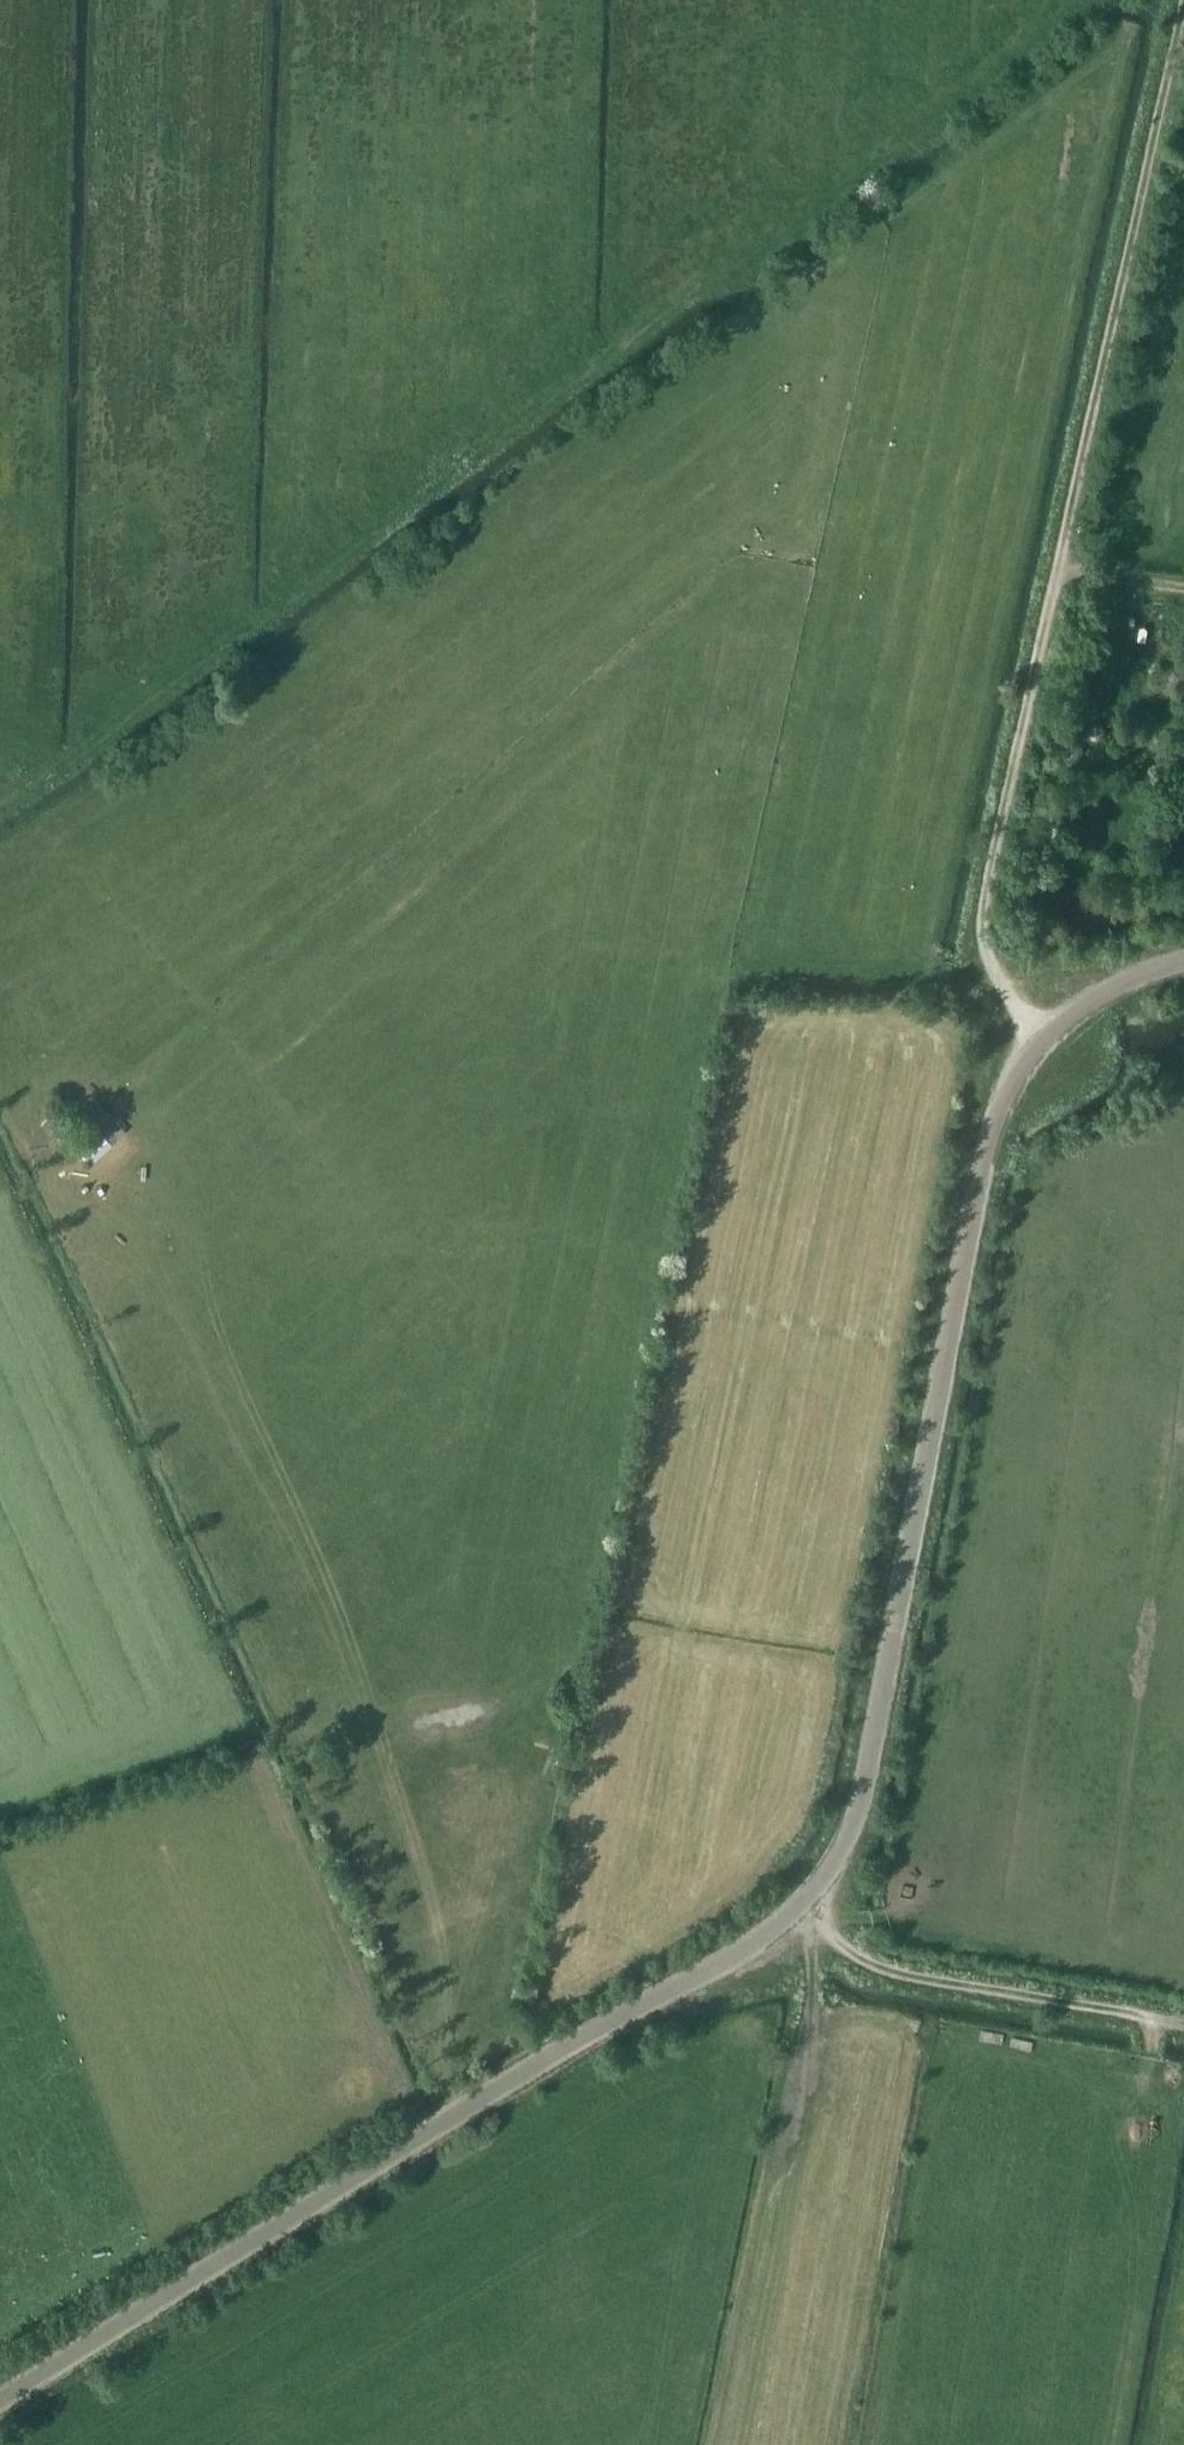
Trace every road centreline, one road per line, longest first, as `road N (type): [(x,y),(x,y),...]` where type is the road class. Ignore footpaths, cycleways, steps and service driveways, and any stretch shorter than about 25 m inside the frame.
road 1 (unclassified): [(1183,958),(1117,984),(1056,1026),(1013,1072),(994,1114),(850,1850),(789,1919),(0,2400)]
road 2 (track): [(1183,2021),(877,1965),(789,1919)]

